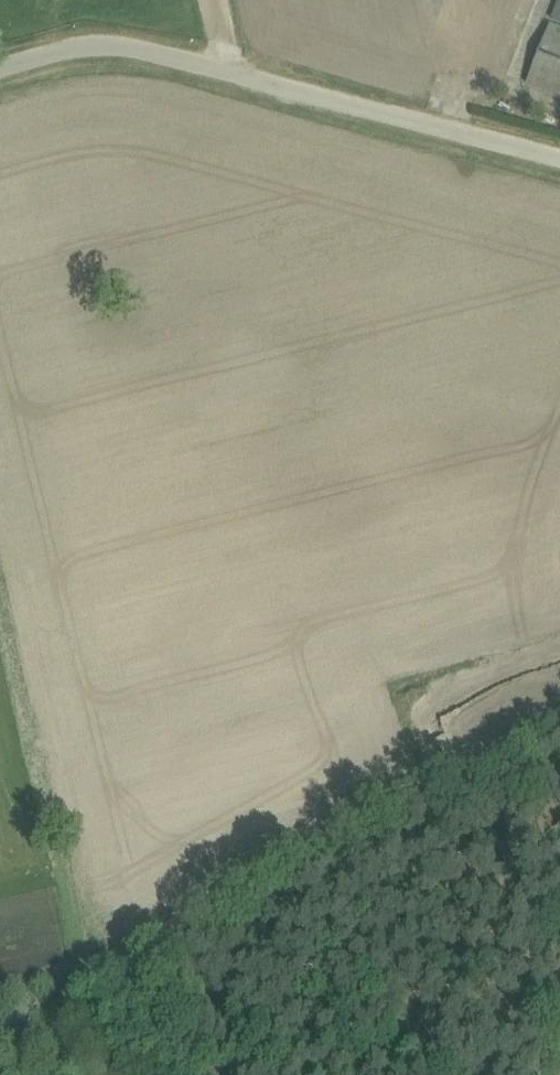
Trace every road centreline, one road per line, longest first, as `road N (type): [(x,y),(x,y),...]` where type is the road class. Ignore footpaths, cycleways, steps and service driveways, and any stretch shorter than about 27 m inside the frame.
road 1 (unclassified): [(0,71),(79,47),(137,47),(559,157)]

